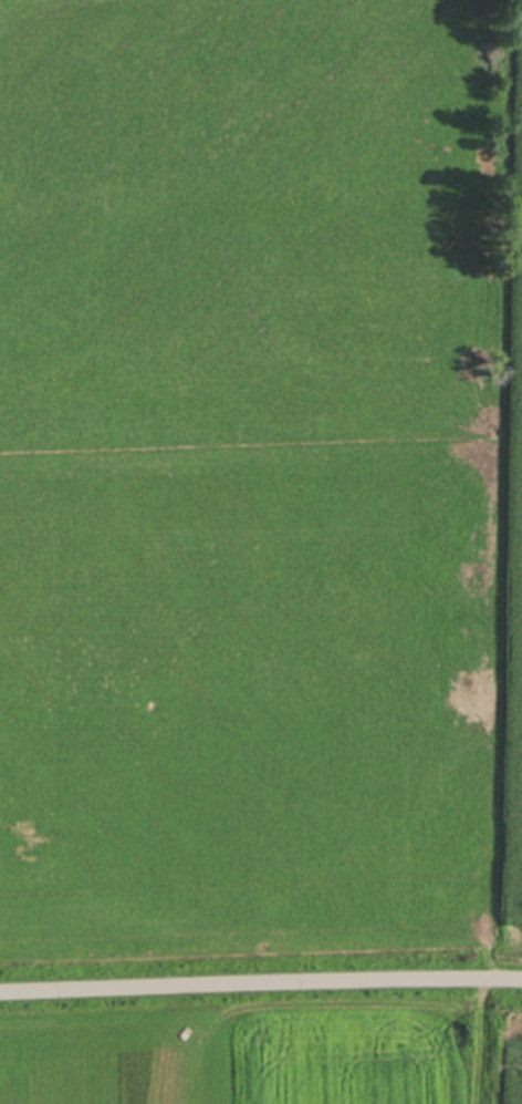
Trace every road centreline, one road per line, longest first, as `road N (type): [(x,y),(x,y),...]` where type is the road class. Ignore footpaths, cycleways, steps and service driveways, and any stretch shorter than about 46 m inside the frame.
road 1 (residential): [(521,983),(0,995)]

